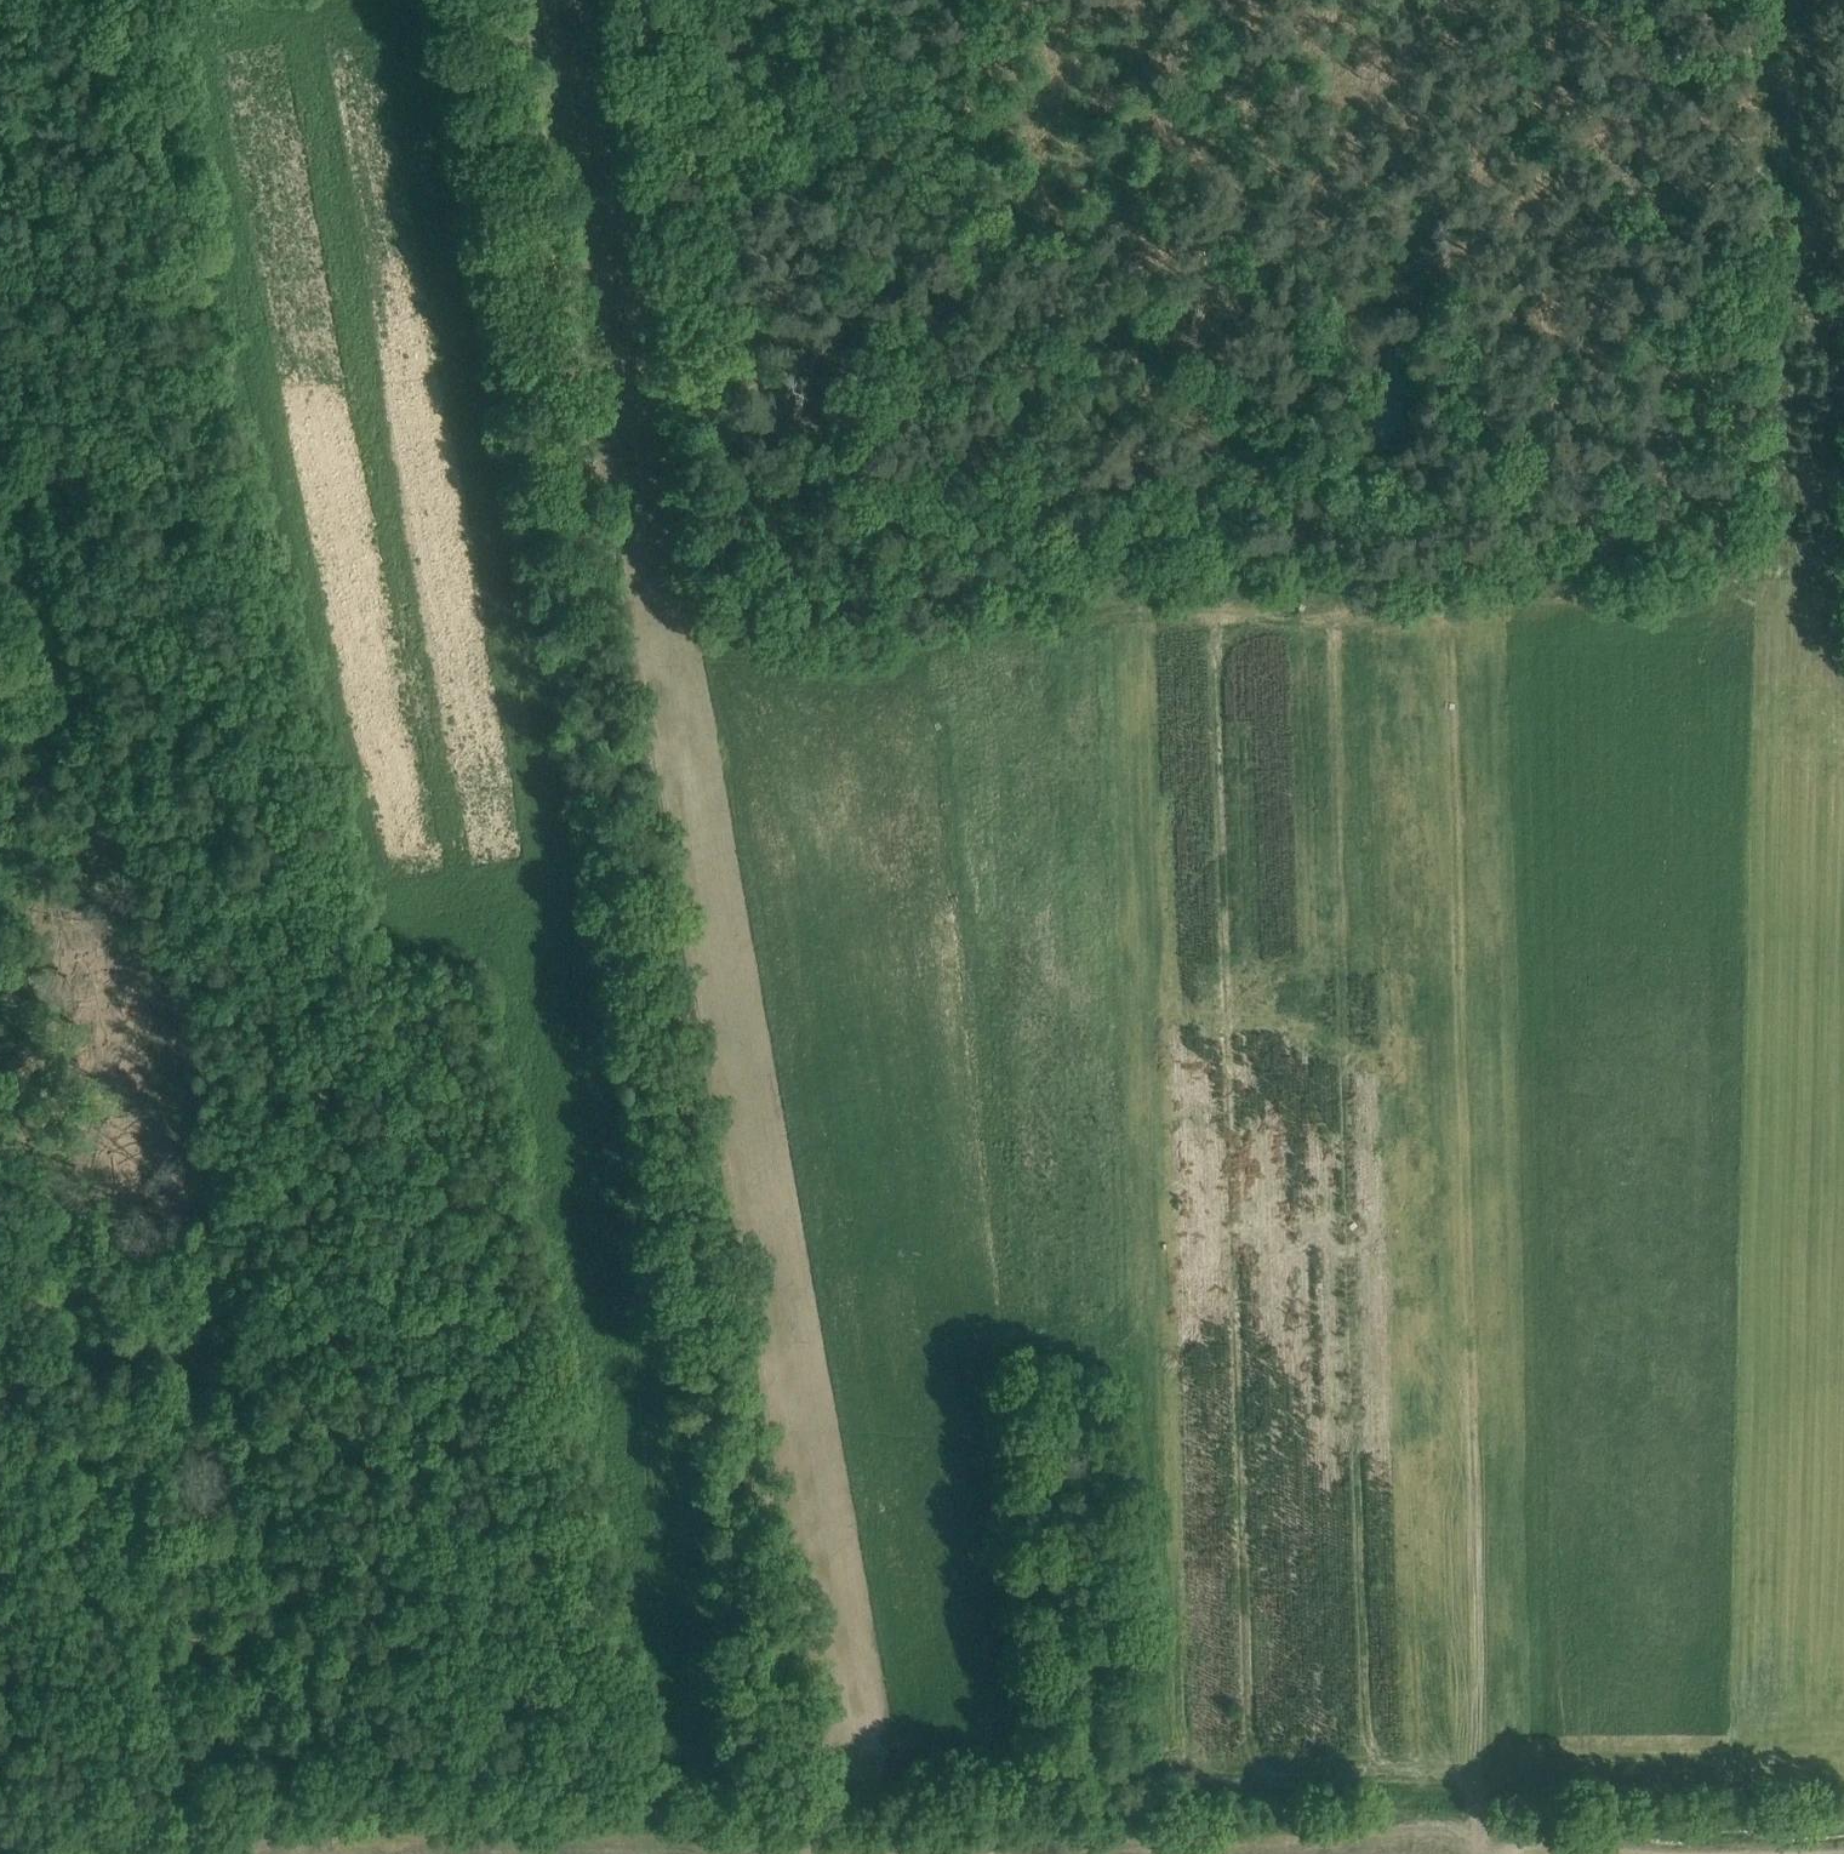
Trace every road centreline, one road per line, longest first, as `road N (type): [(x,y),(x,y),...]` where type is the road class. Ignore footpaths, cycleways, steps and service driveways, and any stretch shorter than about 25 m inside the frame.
road 1 (track): [(1483,1853),(1481,1808),(1843,1806)]

